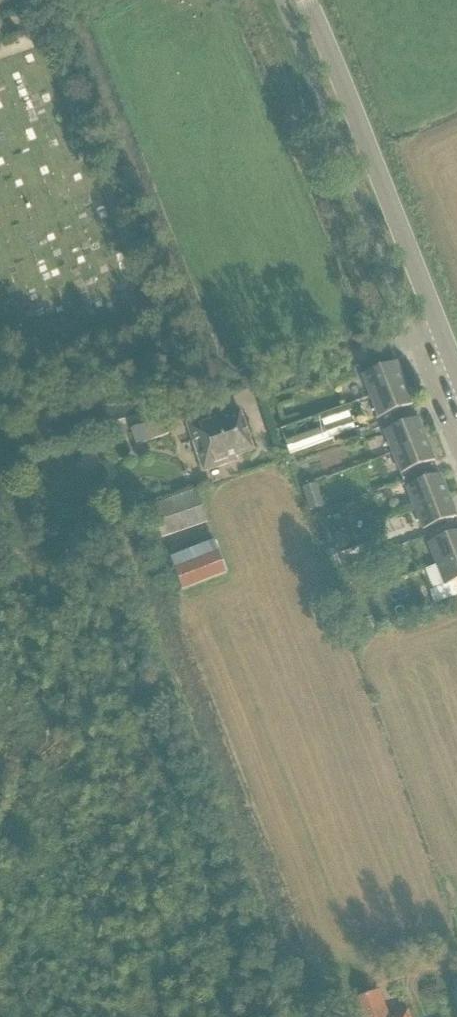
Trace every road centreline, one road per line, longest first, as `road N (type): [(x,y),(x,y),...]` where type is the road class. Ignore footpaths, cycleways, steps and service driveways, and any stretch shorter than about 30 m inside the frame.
road 1 (tertiary): [(456,374),(305,0)]

